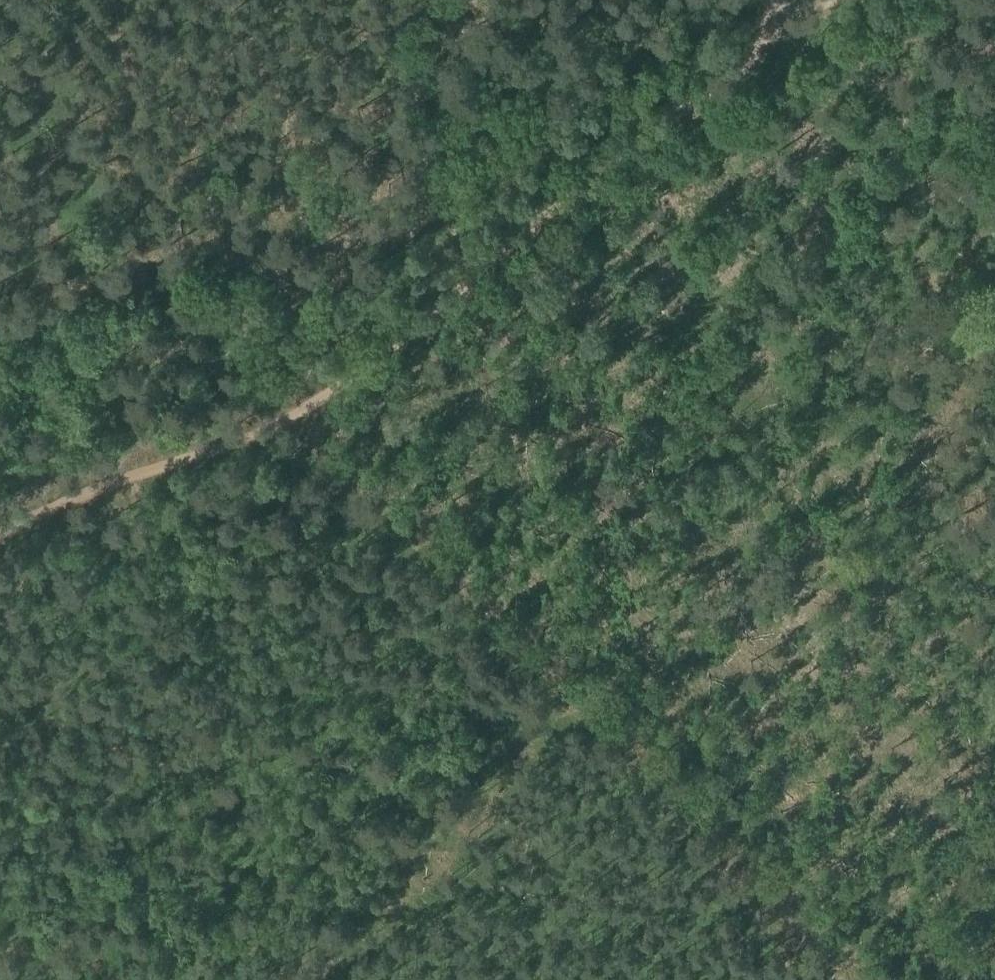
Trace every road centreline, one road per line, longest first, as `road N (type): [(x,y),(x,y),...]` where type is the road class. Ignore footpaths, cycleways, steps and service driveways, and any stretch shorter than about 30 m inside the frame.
road 1 (track): [(0,535),(87,492),(201,454),(374,367),(550,244),(768,40)]
road 2 (track): [(768,40),(942,0)]

